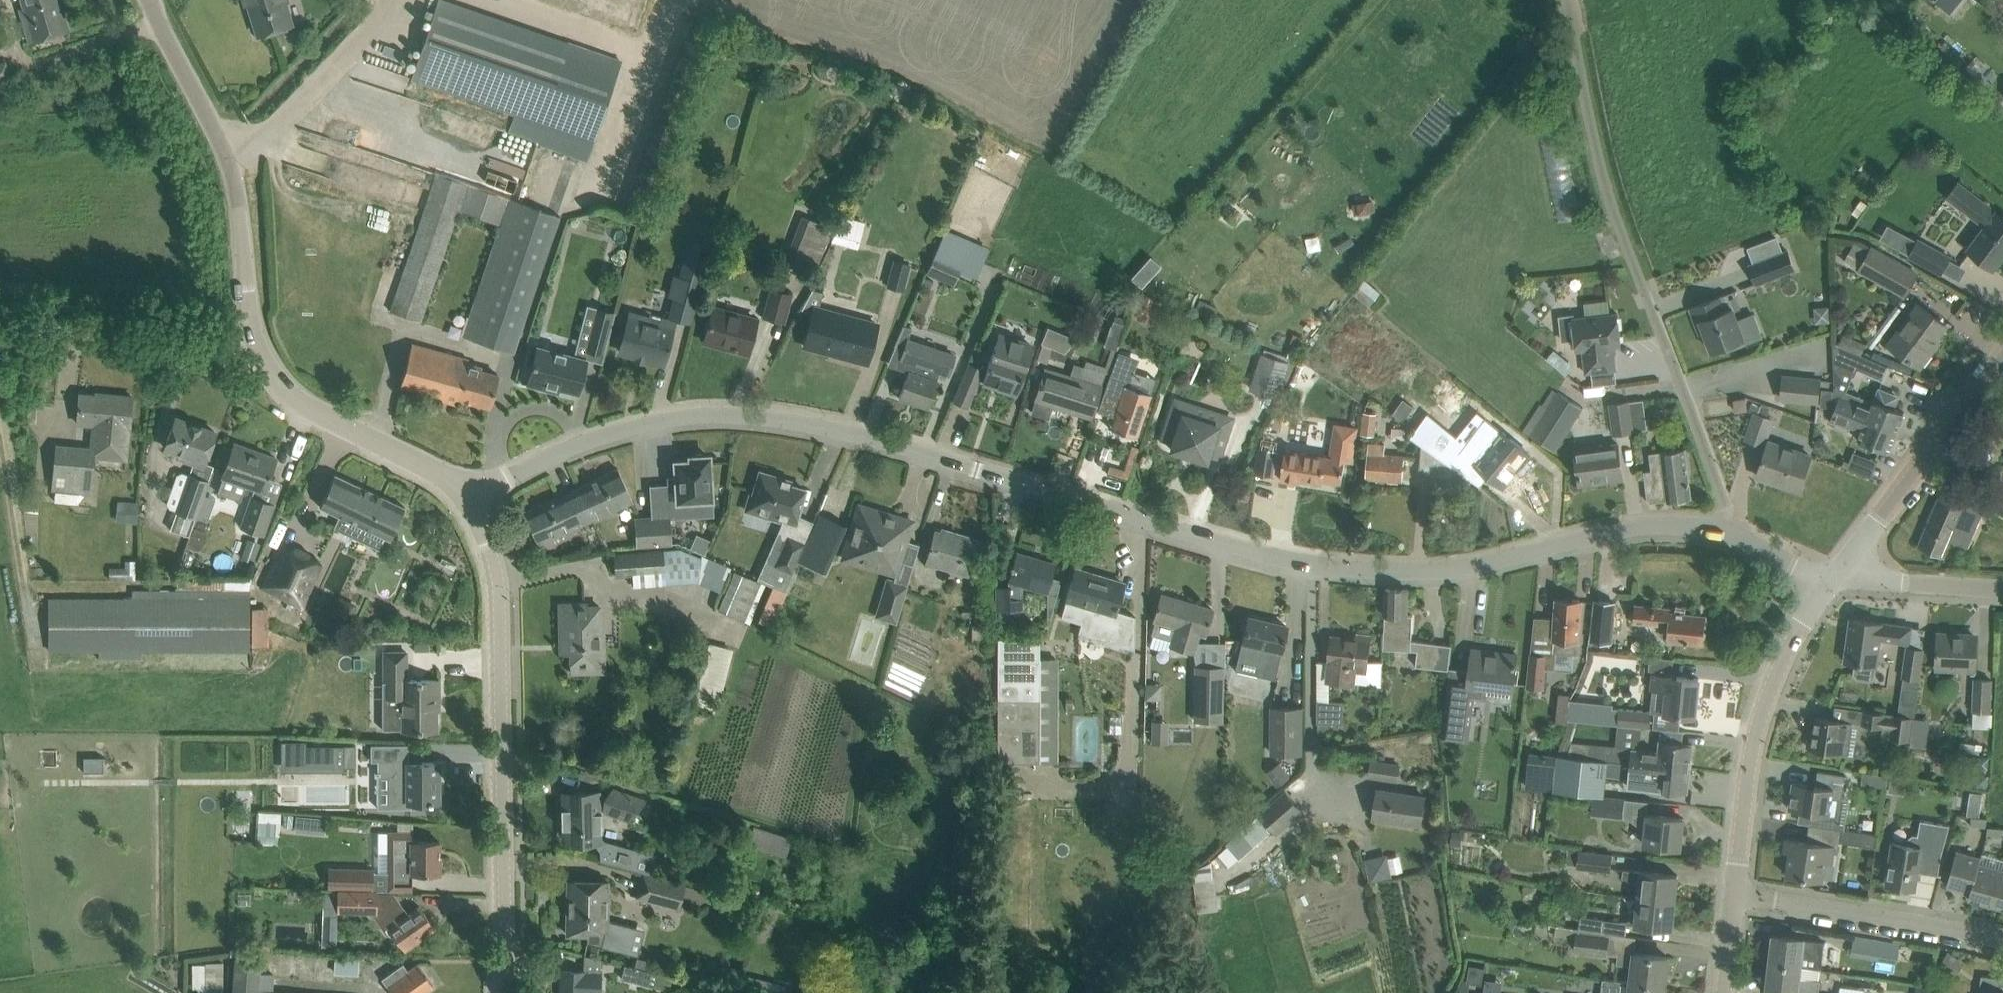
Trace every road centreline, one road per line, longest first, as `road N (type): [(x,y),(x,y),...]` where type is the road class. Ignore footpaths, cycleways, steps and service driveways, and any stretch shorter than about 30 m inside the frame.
road 1 (tertiary): [(1723,531),(1636,526),(1437,571),(1312,562),(832,428),(722,415),(676,417),(570,446),(462,497)]
road 2 (tertiary): [(462,497),(415,460),(306,406),(268,369),(254,343),(225,155),(148,0)]
road 3 (residential): [(1723,531),(1722,500),(1600,165),(1567,0)]
road 4 (tertiary): [(504,992),(498,586),(488,542),(462,497)]
road 5 (unclassified): [(1737,893),(1760,716),(1784,656),(1836,576)]
road 6 (tertiary): [(1836,576),(2002,359)]
road 7 (residential): [(2002,942),(1737,893)]
road 8 (track): [(254,343),(0,329)]
road 9 (unclassified): [(2002,588),(1836,576)]
road 10 (tertiary): [(1836,576),(1723,531)]

